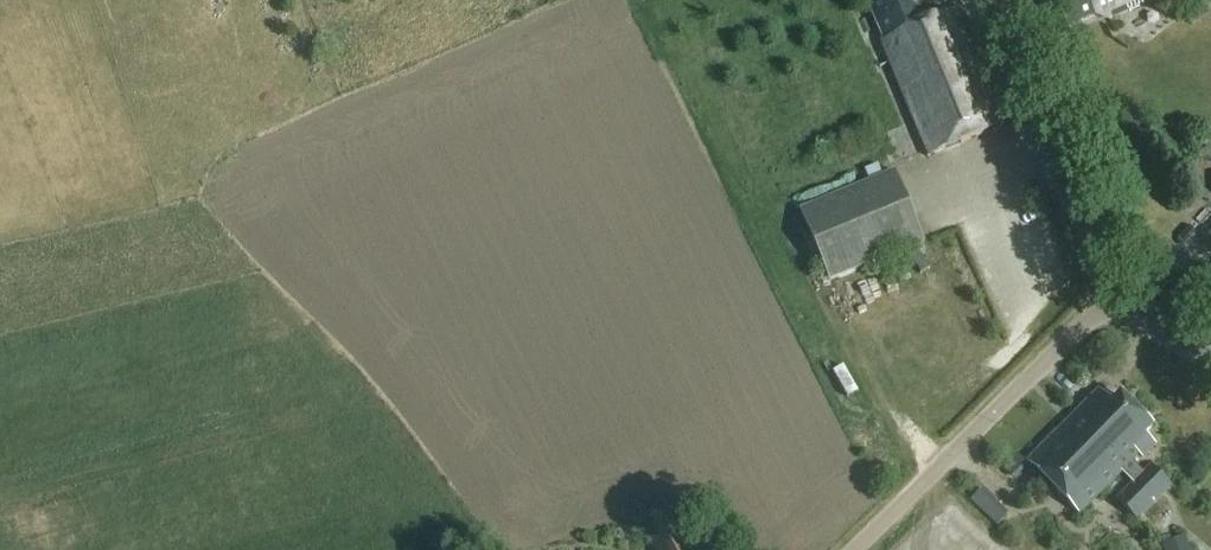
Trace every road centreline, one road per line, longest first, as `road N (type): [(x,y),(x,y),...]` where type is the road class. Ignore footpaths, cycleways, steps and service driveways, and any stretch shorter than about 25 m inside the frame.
road 1 (unclassified): [(854,549),(1115,292)]
road 2 (tertiary): [(1115,292),(991,0)]

